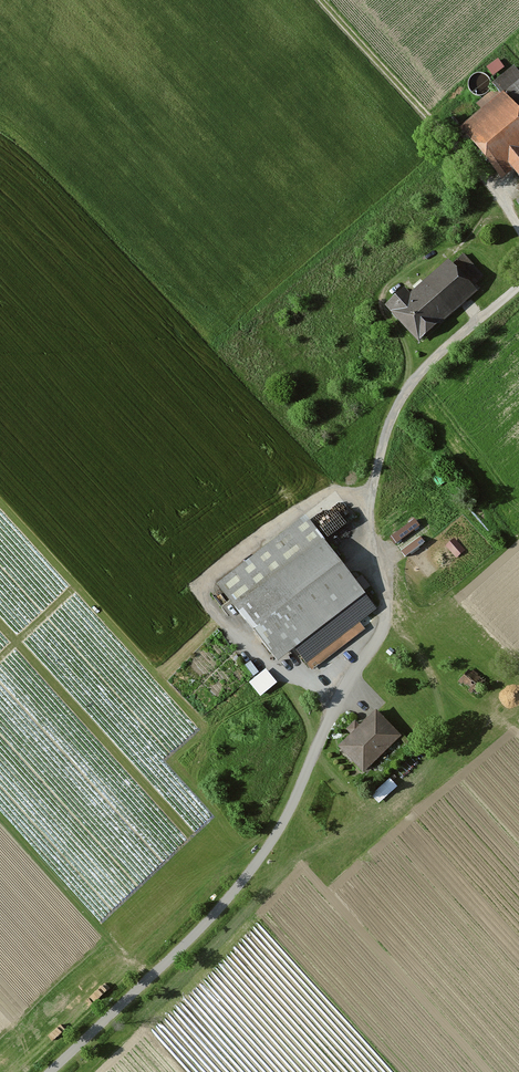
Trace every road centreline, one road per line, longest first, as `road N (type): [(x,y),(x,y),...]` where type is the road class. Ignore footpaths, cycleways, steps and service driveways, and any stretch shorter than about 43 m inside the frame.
road 1 (residential): [(384,601),(379,638),(337,702),(255,865),(49,1071)]
road 2 (track): [(518,285),(425,368),(390,420),(370,521),(384,601)]

